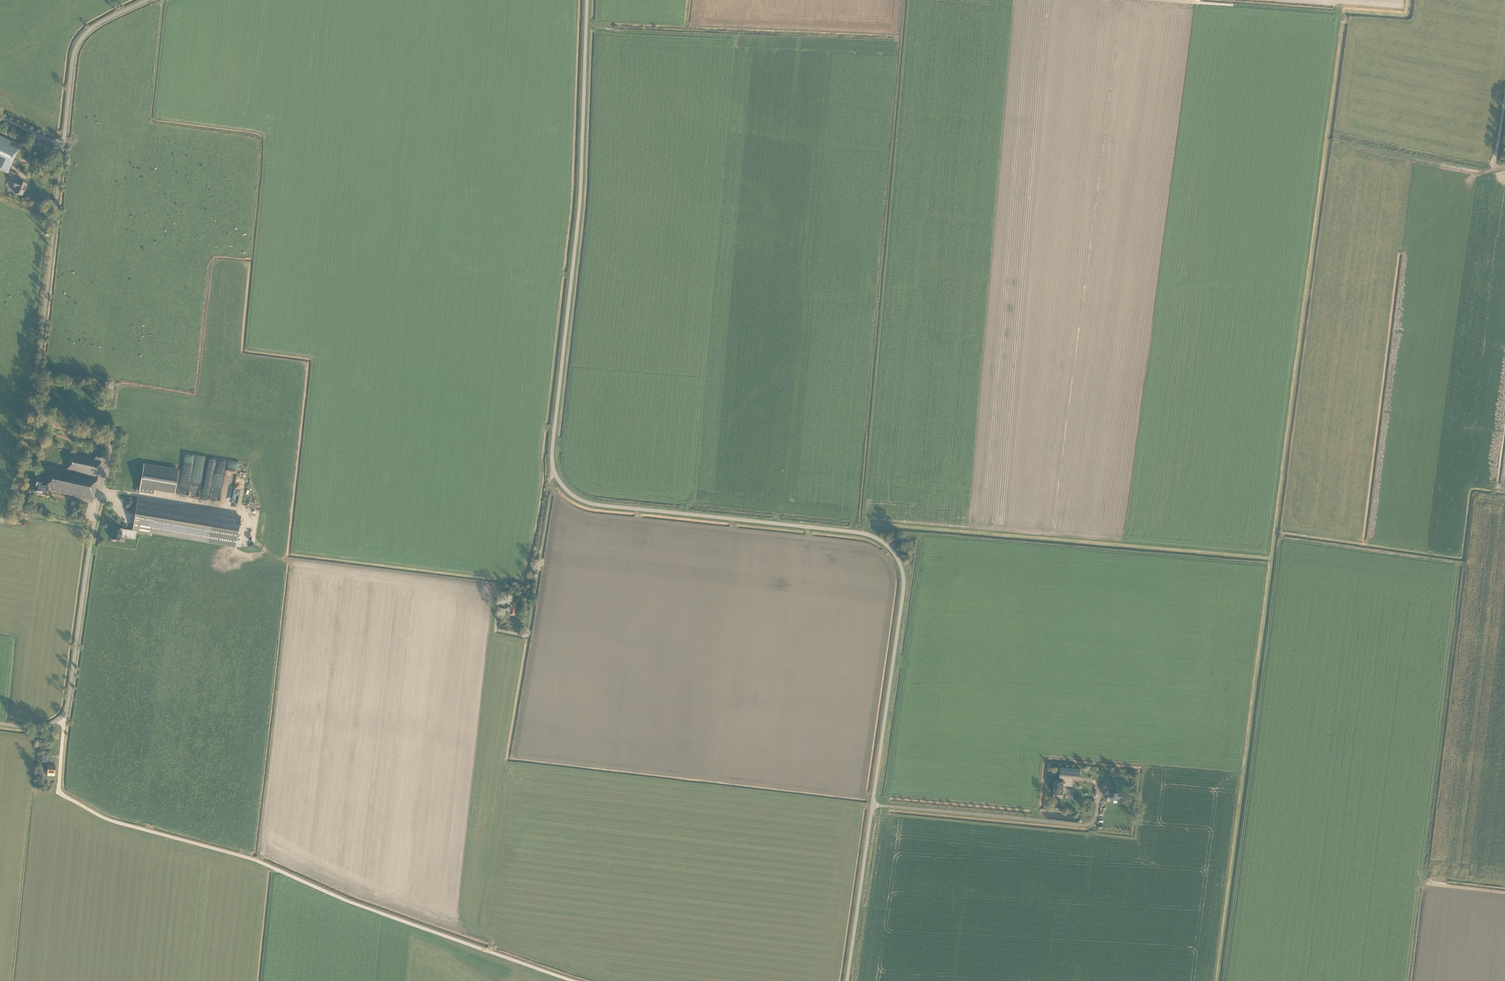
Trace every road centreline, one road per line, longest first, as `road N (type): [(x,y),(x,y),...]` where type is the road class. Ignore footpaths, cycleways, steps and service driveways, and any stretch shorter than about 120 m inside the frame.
road 1 (unclassified): [(846,980),(902,572),(871,535),(592,504),(557,477),(551,458),(579,196),(586,0)]
road 2 (unclassified): [(146,0),(84,34),(72,60),(35,391),(41,416),(95,433),(109,445),(70,695),(48,723),(0,722)]

